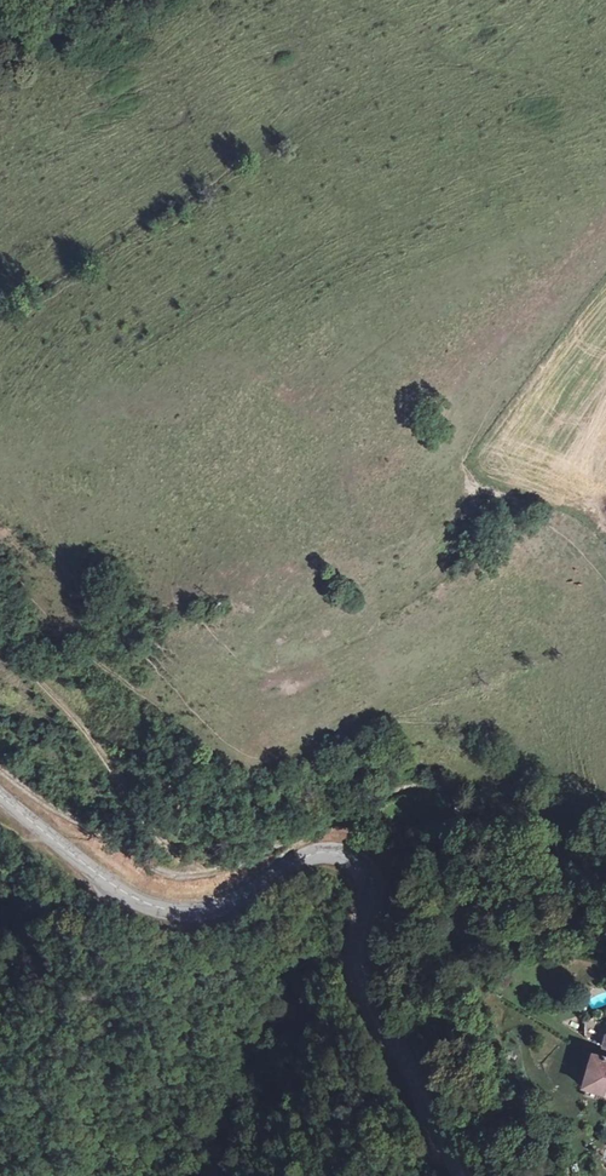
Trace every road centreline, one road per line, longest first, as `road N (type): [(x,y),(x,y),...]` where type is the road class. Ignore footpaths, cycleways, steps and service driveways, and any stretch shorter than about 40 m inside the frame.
road 1 (secondary): [(463,1175),(369,987),(369,891),(356,863),(337,854),(305,858),(241,895),(180,910),(105,880),(0,796)]

